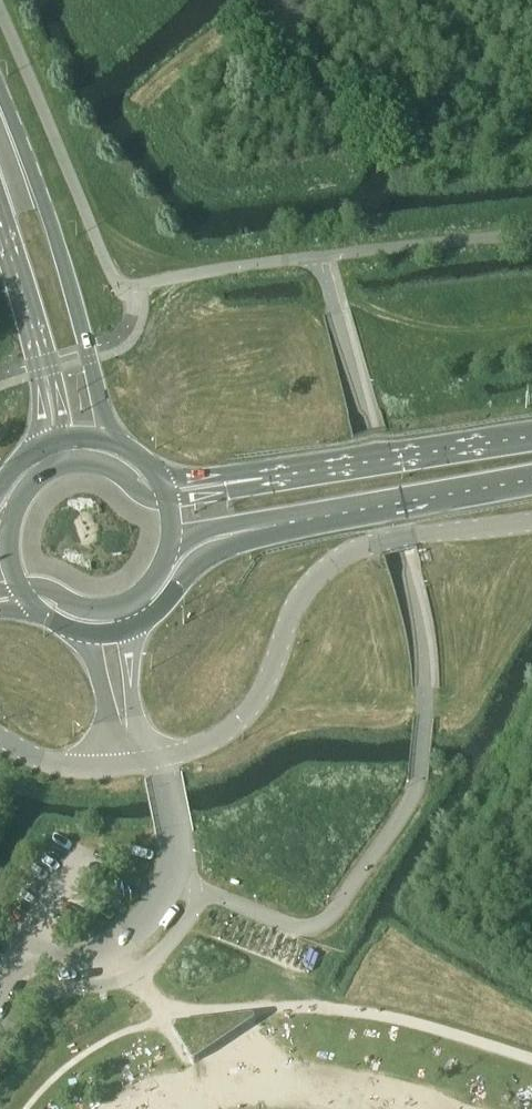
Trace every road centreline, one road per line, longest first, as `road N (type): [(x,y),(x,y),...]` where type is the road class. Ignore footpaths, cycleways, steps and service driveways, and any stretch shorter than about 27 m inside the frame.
road 1 (unclassified): [(531,519),(341,552),(294,598),(245,713),(224,734),(151,761)]
road 2 (secondary): [(113,441),(53,226),(0,91)]
road 3 (unclassified): [(151,761),(170,864),(147,910),(120,941),(85,955),(37,952),(14,938)]
road 4 (primary): [(531,439),(251,479)]
road 5 (primary): [(255,527),(531,474)]
road 6 (primary): [(131,626),(169,596),(196,559),(255,527)]
road 7 (unclassified): [(151,761),(46,763),(0,738)]
road 8 (secondary): [(0,222),(41,363)]
road 9 (unclassified): [(81,633),(110,716),(132,744)]

